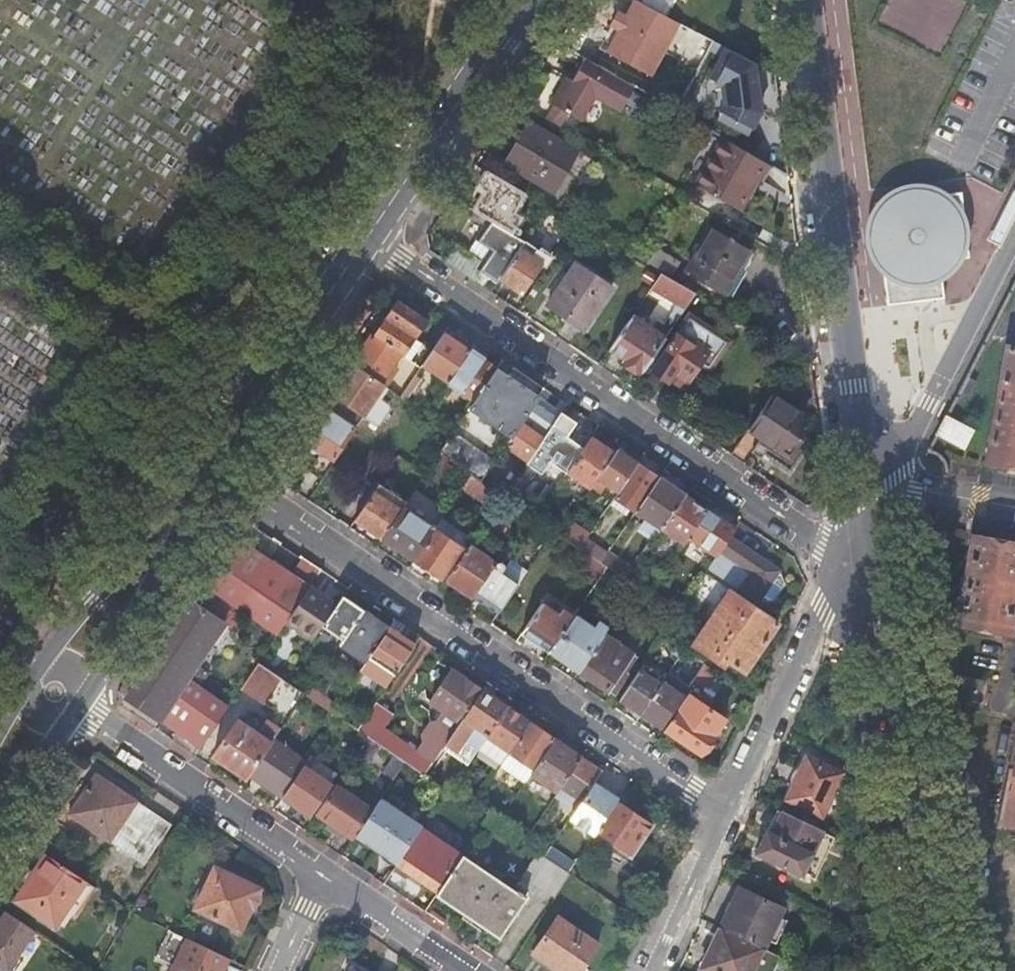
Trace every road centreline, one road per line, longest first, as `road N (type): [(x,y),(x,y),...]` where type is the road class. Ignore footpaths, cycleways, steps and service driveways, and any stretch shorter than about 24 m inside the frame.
road 1 (residential): [(728,811),(211,467)]
road 2 (residential): [(370,238),(821,541),(877,543)]
road 3 (residential): [(877,543),(861,501),(806,0)]
road 4 (residential): [(931,970),(877,543)]
road 5 (residential): [(1014,233),(914,433),(877,543)]
road 6 (tertiary): [(211,467),(62,633),(0,730)]
road 7 (residential): [(877,543),(824,610),(728,811)]
road 8 (residential): [(321,878),(78,708)]
road 9 (tertiary): [(370,238),(528,0)]
road 10 (tertiary): [(211,467),(370,238)]
road 11 (tertiary): [(78,708),(211,467)]
road 12 (track): [(1014,862),(980,824),(1002,698),(1014,666)]
road 13 (residential): [(728,811),(652,970)]
road 14 (residential): [(465,970),(321,878)]
road 15 (tertiary): [(0,812),(78,708)]

